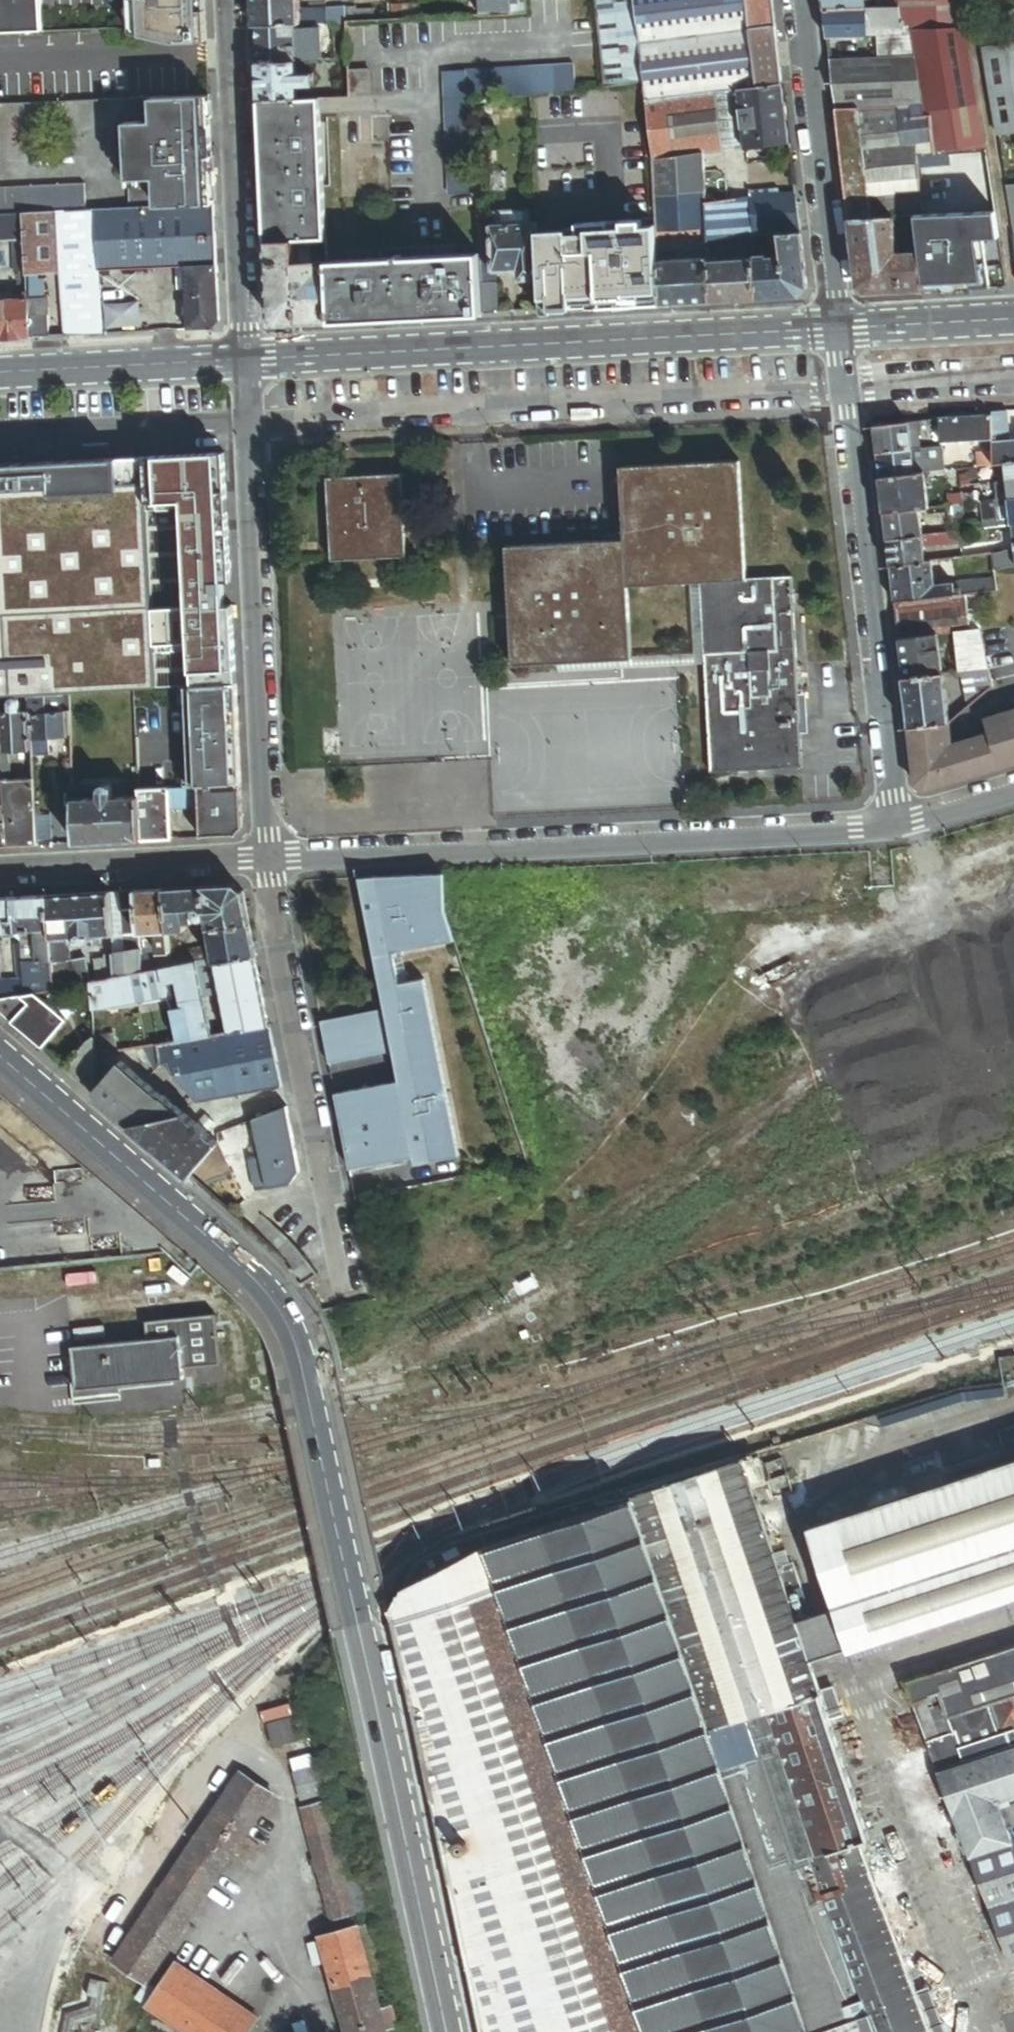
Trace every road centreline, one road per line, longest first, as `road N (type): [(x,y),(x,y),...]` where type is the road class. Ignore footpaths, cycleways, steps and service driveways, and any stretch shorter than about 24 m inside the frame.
road 1 (tertiary): [(451,2031),(310,1367),(293,1324),(254,1273),(0,1055)]
road 2 (unknown): [(0,392),(1013,336)]
road 3 (residential): [(897,824),(268,863)]
road 4 (tertiary): [(834,318),(246,348)]
road 5 (residential): [(246,348),(268,863)]
road 6 (residential): [(834,318),(897,824)]
road 7 (residential): [(268,863),(346,1293)]
road 8 (residential): [(229,0),(246,348)]
road 9 (residential): [(798,0),(834,318)]
road 10 (residential): [(268,863),(0,875)]
road 11 (tertiary): [(246,348),(0,361)]
road 12 (tertiary): [(1013,308),(834,318)]
road 13 (residential): [(1013,788),(897,824)]

